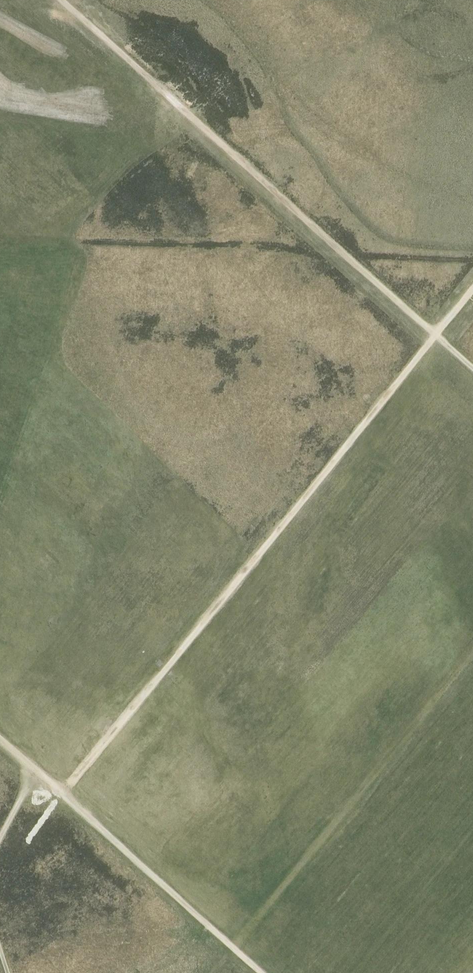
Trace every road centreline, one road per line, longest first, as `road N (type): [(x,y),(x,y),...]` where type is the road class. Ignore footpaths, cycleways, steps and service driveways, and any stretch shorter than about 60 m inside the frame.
road 1 (track): [(215,972),(472,653)]

